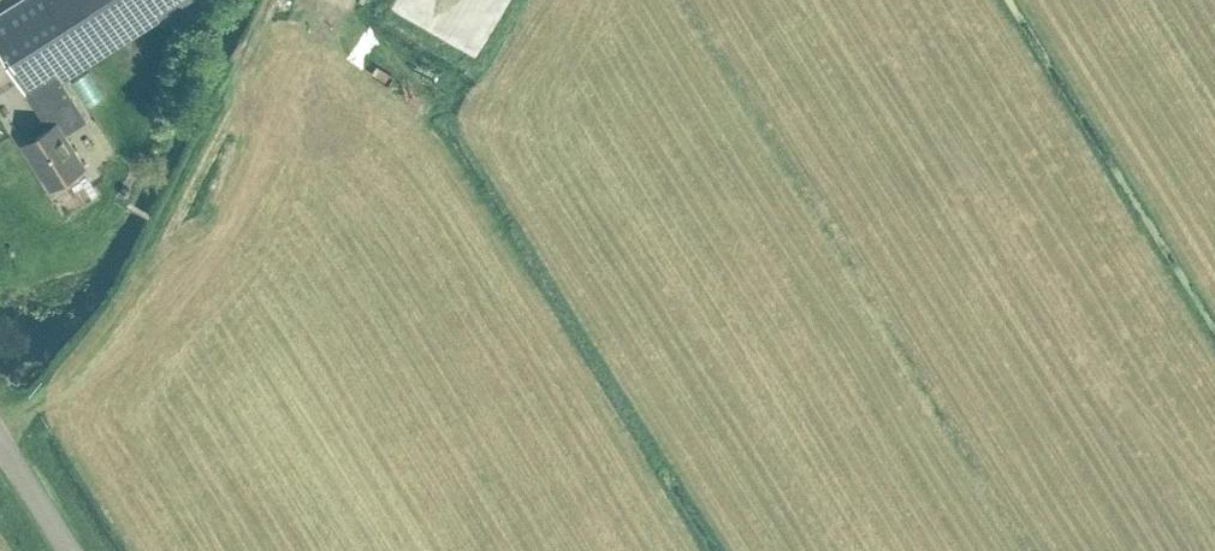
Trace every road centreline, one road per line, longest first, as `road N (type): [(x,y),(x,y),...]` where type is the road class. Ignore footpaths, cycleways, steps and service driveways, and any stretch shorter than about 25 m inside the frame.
road 1 (unclassified): [(71,550),(0,439)]

